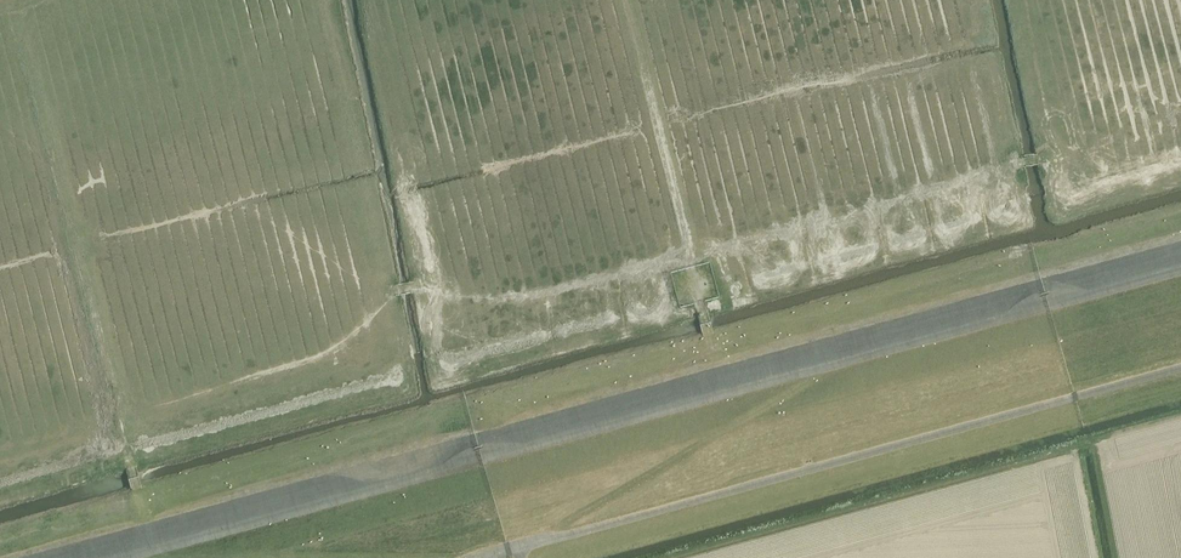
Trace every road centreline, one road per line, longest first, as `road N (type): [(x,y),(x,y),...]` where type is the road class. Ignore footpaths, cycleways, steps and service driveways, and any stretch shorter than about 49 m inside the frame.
road 1 (track): [(124,557),(1180,269)]
road 2 (track): [(544,540),(822,367)]
road 3 (track): [(139,554),(350,557)]

